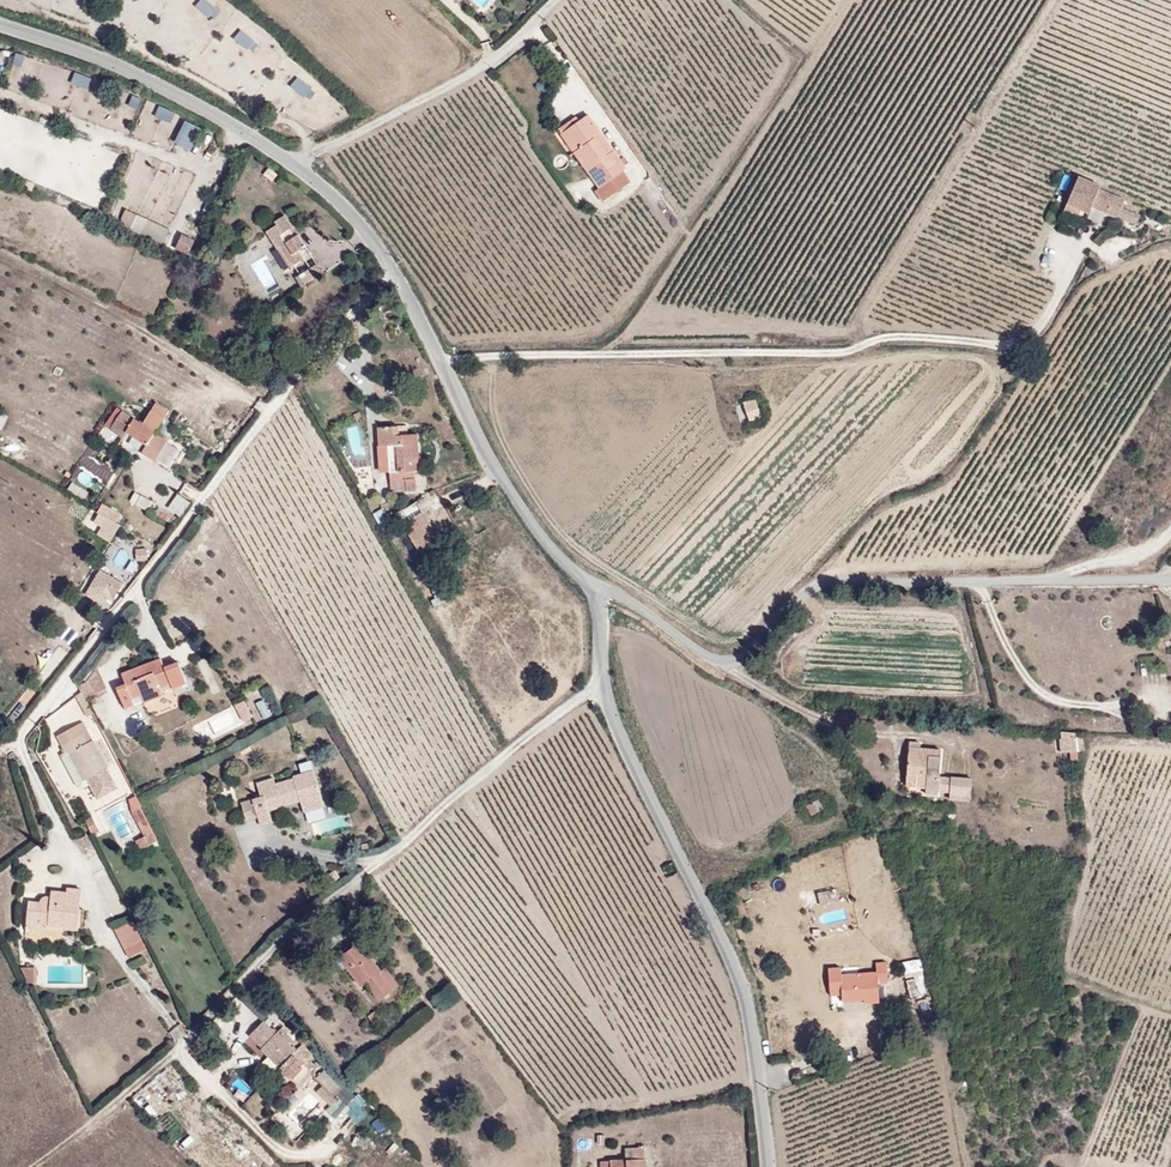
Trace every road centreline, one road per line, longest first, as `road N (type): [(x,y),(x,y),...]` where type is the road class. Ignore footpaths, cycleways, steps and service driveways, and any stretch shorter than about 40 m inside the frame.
road 1 (unclassified): [(595,590),(617,594),(723,662),(749,655),(822,584),(1170,579)]
road 2 (unclassified): [(765,1166),(748,1006),(598,684),(595,590)]
road 3 (unclassified): [(595,590),(559,559),(490,463),(393,272),(355,219),(296,167)]
road 4 (unclassified): [(296,167),(194,103),(98,57),(0,25)]
road 5 (unclassified): [(296,167),(484,65),(555,0)]
road 6 (track): [(723,662),(815,717),(900,735)]
road 7 (track): [(1044,581),(1133,560),(1170,532)]

